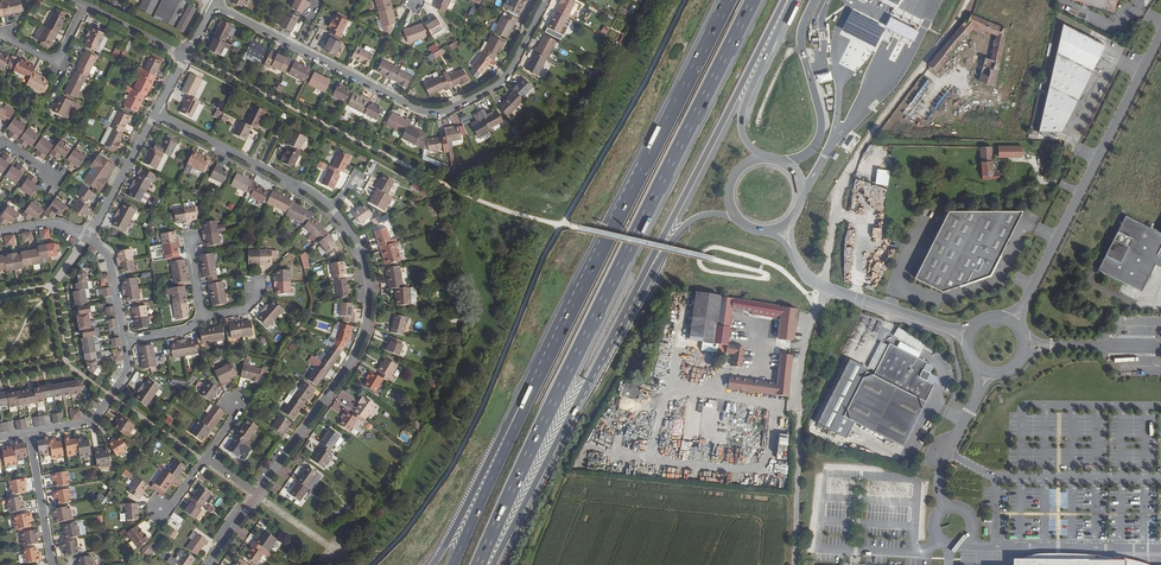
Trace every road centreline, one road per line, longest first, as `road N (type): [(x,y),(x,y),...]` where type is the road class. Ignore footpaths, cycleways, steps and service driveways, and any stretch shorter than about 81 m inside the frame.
road 1 (trunk): [(480,564),(552,399),(752,0)]
road 2 (residential): [(156,113),(317,194),(363,253),(371,299),(365,340),(257,496)]
road 3 (trunk): [(730,0),(528,400)]
road 4 (residential): [(214,5),(433,111),(507,75),(546,0)]
road 5 (trunk): [(631,299),(786,0)]
road 6 (tertiary): [(1025,302),(1160,34)]
road 7 (trunk): [(494,564),(631,299)]
road 8 (track): [(793,564),(804,349),(826,278)]
road 9 (trunk): [(528,400),(516,406),(433,564)]
road 10 (tertiary): [(790,243),(813,282),(949,328)]
road 11 (trunk): [(528,400),(454,564)]
road 12 (trunk): [(763,158),(745,139),(742,113),(791,0)]
road 13 (residential): [(31,433),(92,419),(127,372),(125,342)]
road 14 (trunk): [(631,299),(690,222),(715,214),(737,219)]
road 15 (residential): [(156,113),(86,239)]
road 16 (residential): [(31,433),(52,564)]
road 17 (tertiary): [(944,507),(940,472),(978,391)]
road 18 (residential): [(77,0),(186,54)]

